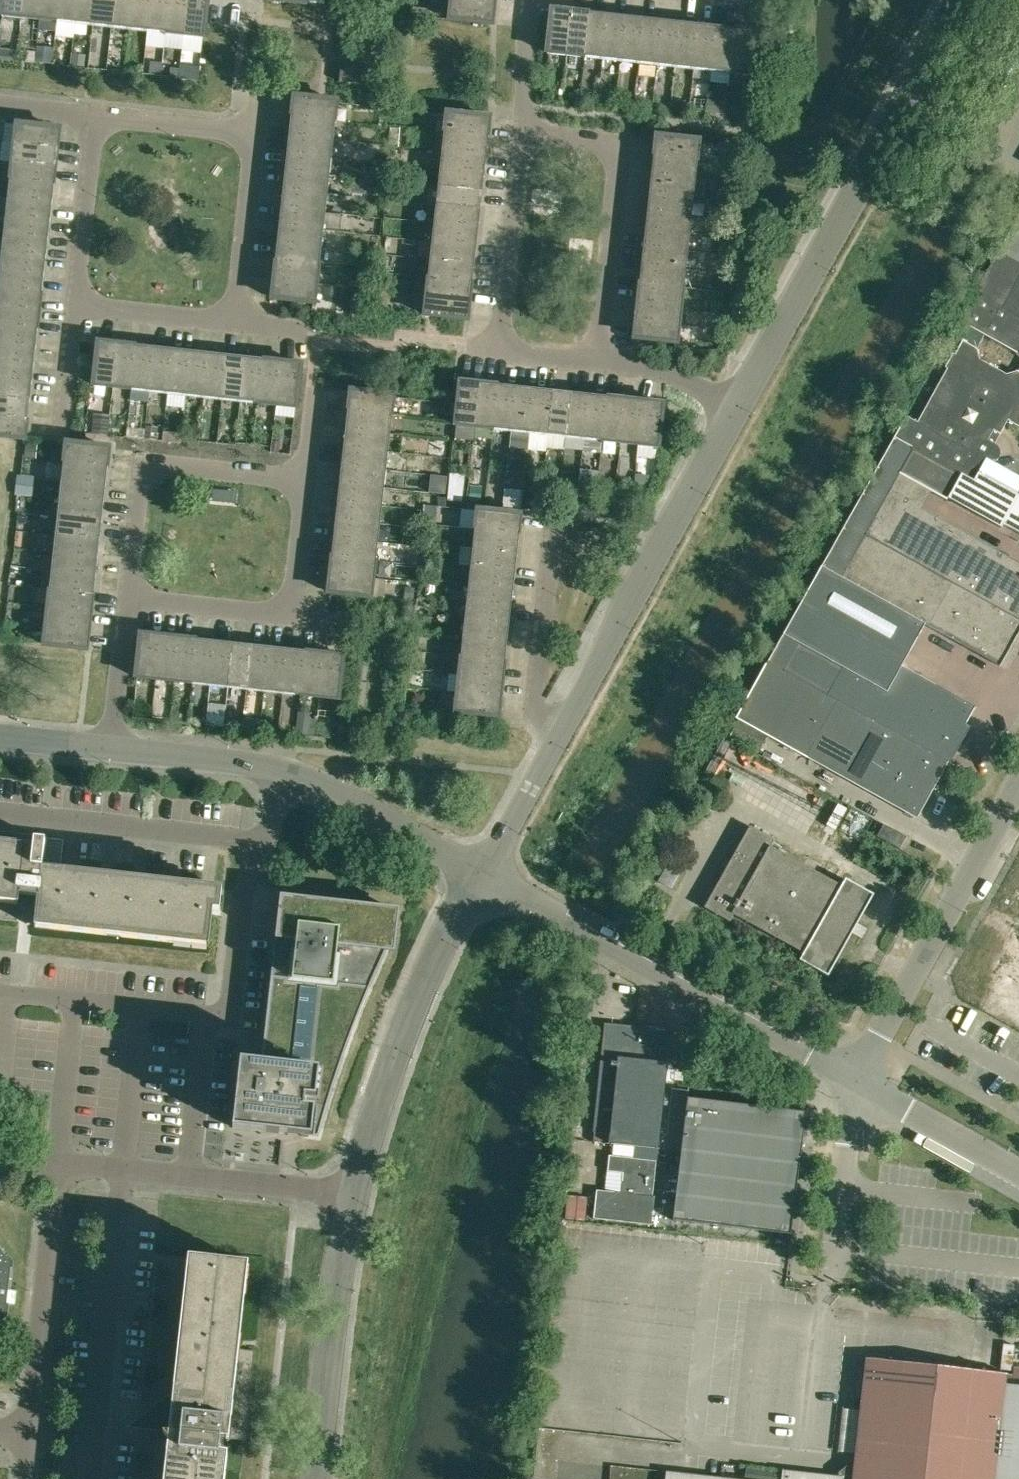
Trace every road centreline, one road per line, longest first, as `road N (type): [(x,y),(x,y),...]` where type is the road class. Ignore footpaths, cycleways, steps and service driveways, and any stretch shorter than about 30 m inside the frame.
road 1 (residential): [(733,407),(960,0)]
road 2 (unclassified): [(855,1081),(479,871)]
road 3 (residential): [(560,722),(733,407)]
road 4 (residential): [(350,1196),(401,1026),(479,871)]
road 5 (unclassified): [(855,1081),(1018,787)]
road 6 (residential): [(595,357),(620,139),(518,128)]
road 7 (residential): [(127,1172),(97,1478)]
road 8 (residential): [(129,601),(143,467),(305,485)]
road 9 (residential): [(316,1478),(350,1196)]
road 10 (residential): [(33,1436),(58,1164)]
road 11 (residential): [(256,846),(0,819)]
road 12 (residential): [(479,871),(265,765)]
road 13 (residential): [(350,1196),(127,1172)]
road 14 (residential): [(497,345),(518,128)]
road 15 (residential): [(560,722),(535,708),(553,522)]
road 16 (residential): [(204,1016),(238,1020),(256,846)]
road 17 (residential): [(74,308),(96,113)]
road 18 (residential): [(236,326),(258,131)]
road 19 (unclassified): [(1018,1172),(855,1081)]
road 20 (residential): [(479,871),(560,722)]
road 21 (residential): [(236,326),(74,308)]
road 22 (residential): [(258,131),(96,113)]
road 23 (residential): [(290,619),(129,601)]
road 24 (residential): [(265,765),(113,747)]
road 25 (residential): [(733,407),(667,373),(595,357)]
road 26 (residential): [(113,747),(129,601)]
road 27 (residential): [(290,619),(305,485)]
road 28 (residential): [(518,128),(531,0)]
road 29 (residential): [(61,433),(74,308)]

